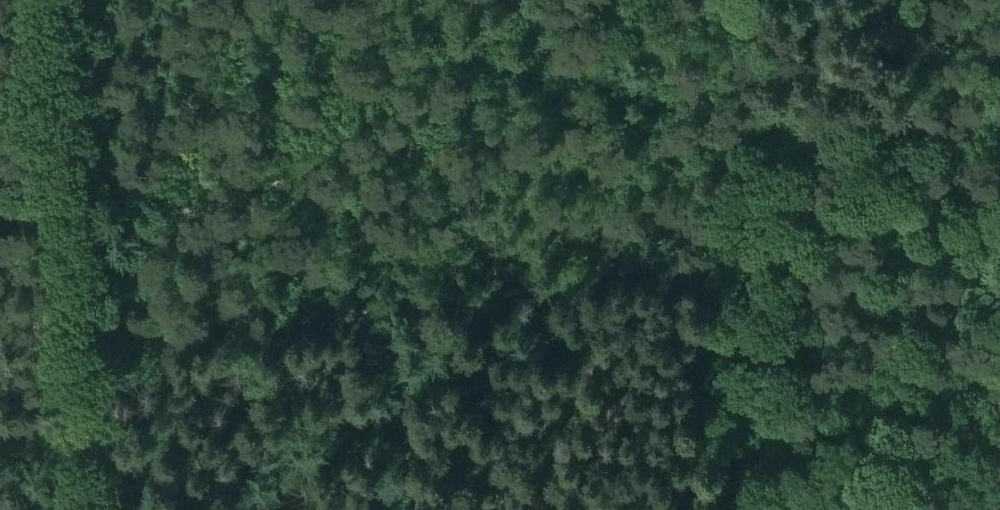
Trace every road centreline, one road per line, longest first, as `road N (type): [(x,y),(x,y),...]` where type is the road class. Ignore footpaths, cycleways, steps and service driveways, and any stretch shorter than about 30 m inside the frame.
road 1 (track): [(715,202),(724,221),(673,270),(182,342),(130,306),(99,271),(71,193),(0,196)]
road 2 (track): [(71,193),(49,0)]

